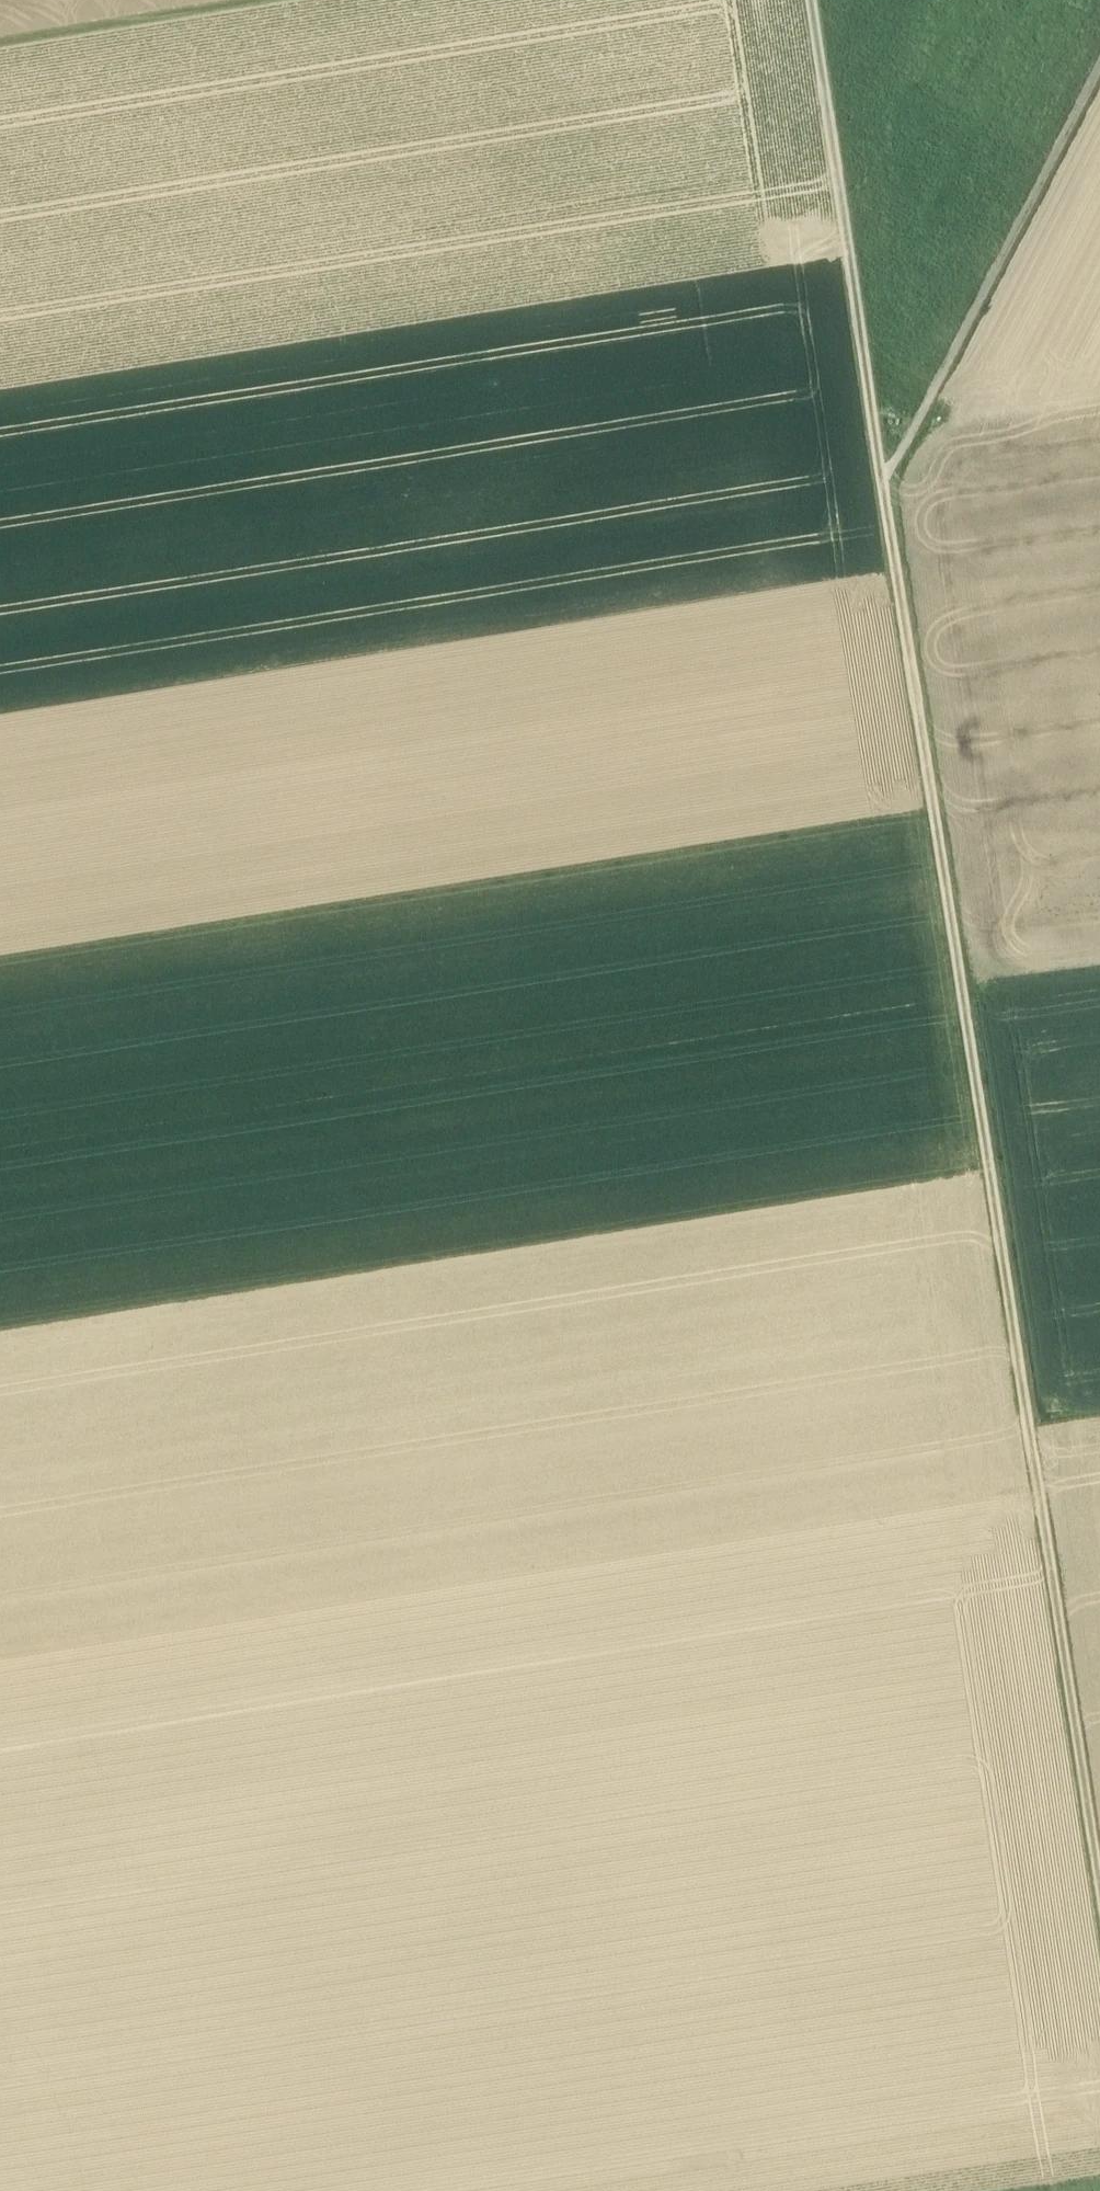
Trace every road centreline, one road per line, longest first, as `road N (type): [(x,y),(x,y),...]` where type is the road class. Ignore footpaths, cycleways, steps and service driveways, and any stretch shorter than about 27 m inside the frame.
road 1 (track): [(810,0),(1099,1884)]
road 2 (track): [(1099,67),(885,487)]
road 3 (track): [(0,40),(249,0)]

